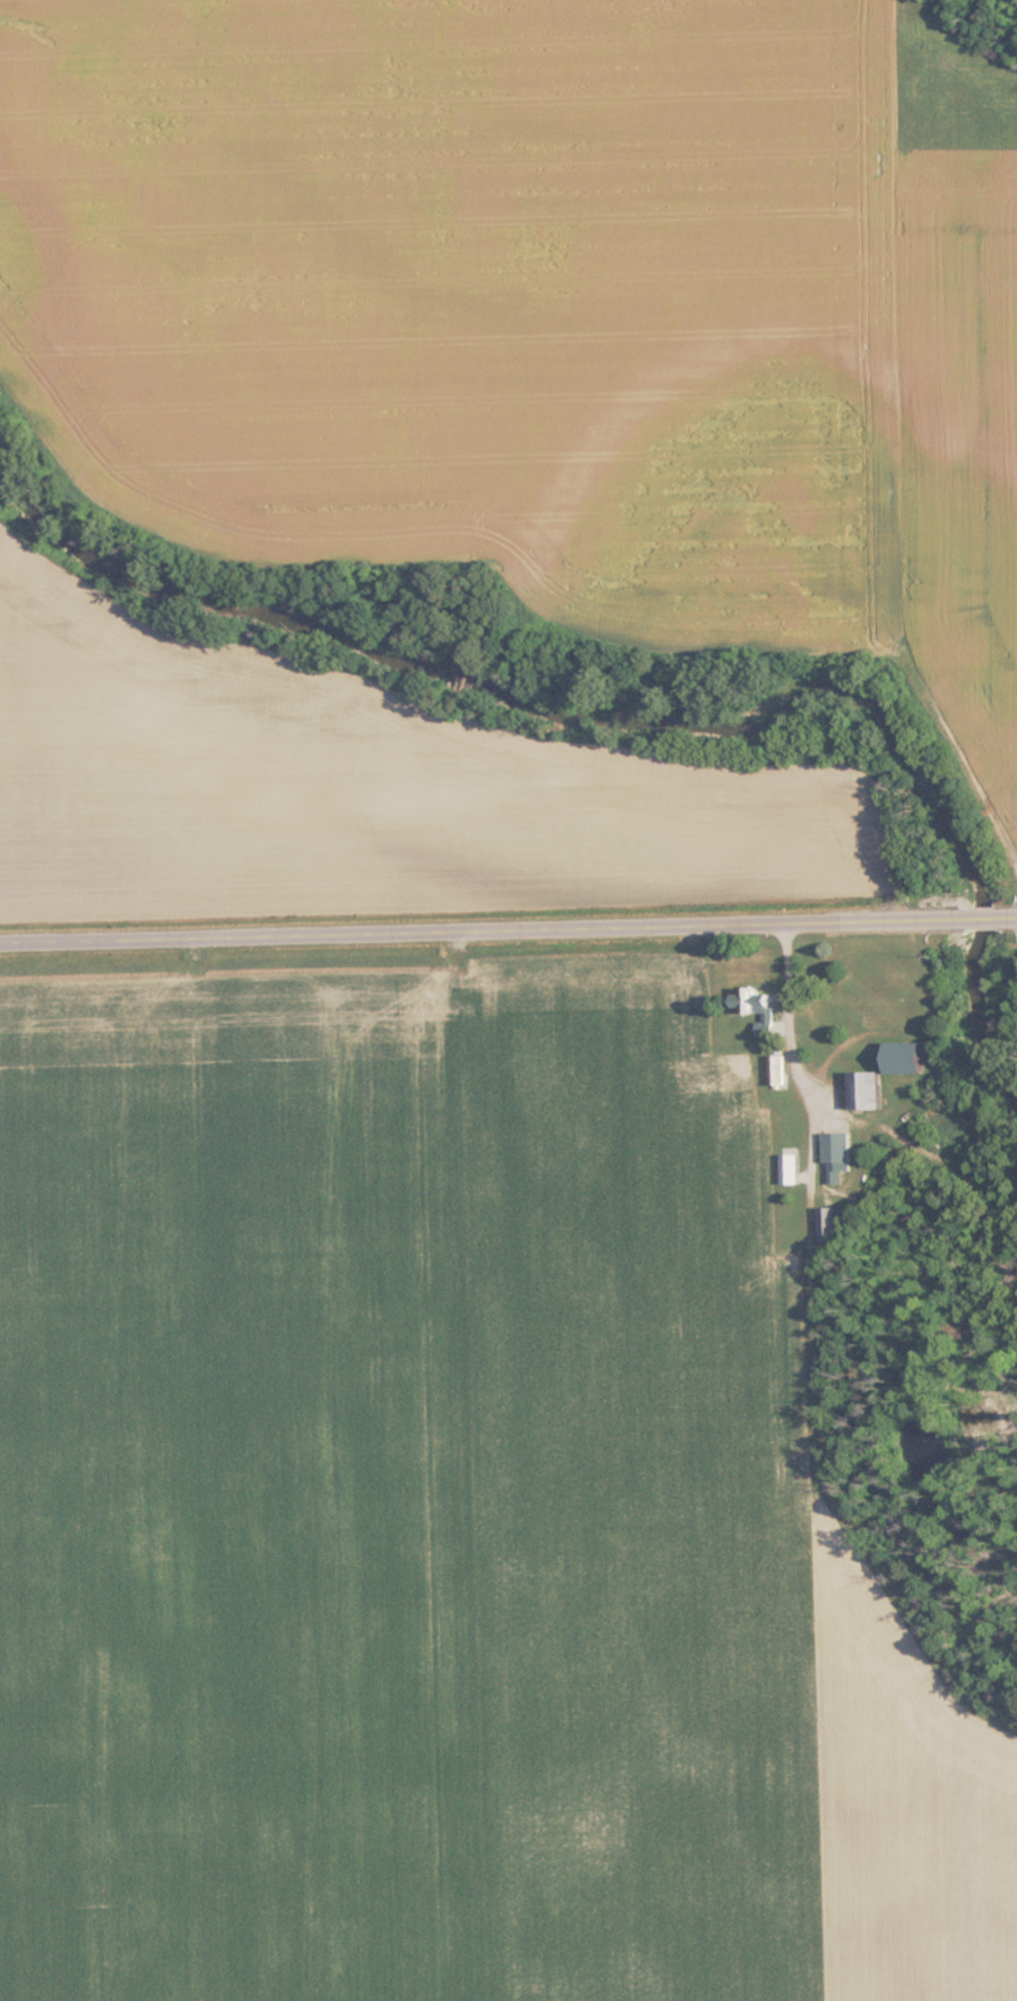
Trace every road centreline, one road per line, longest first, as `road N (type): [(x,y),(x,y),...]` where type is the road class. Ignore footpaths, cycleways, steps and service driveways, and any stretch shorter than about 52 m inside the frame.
road 1 (residential): [(0,944),(1016,918)]

